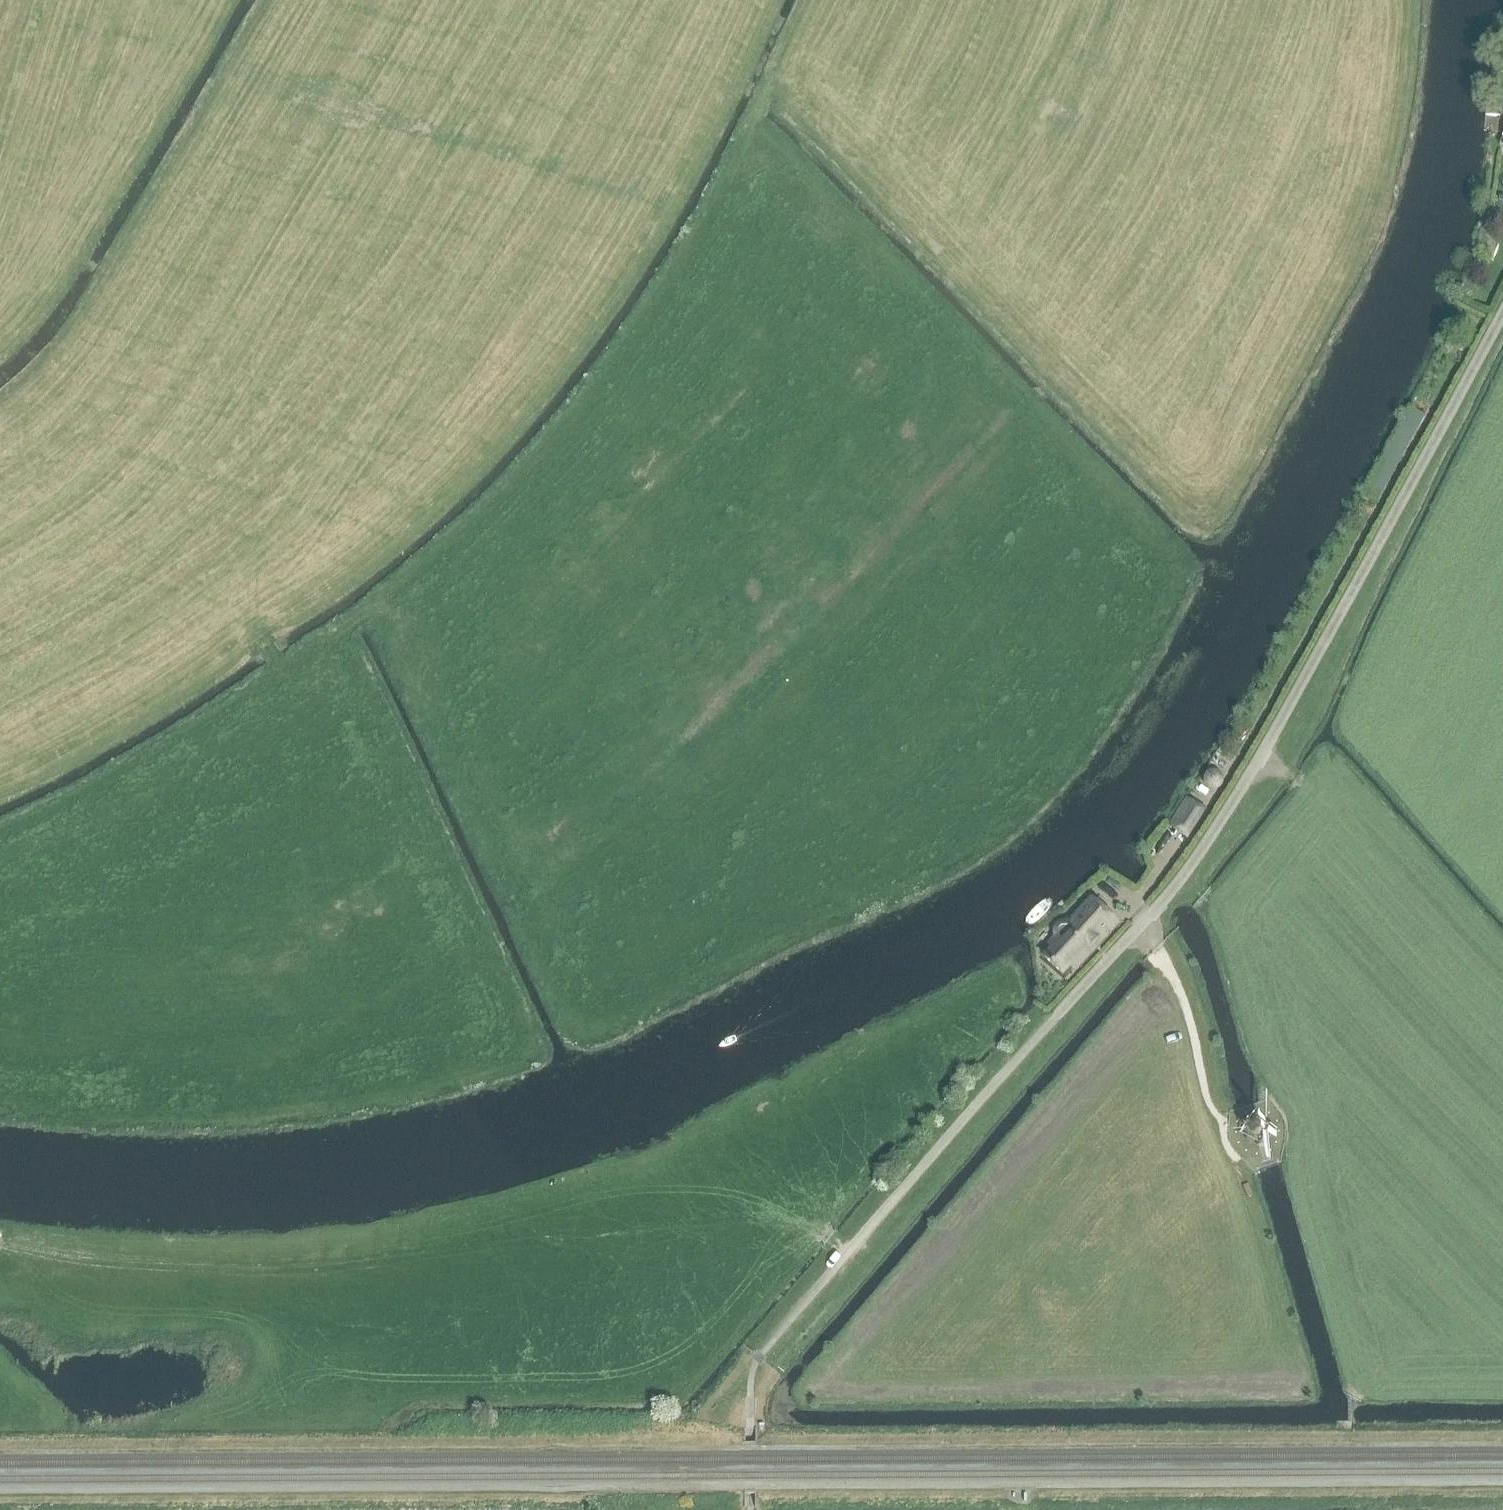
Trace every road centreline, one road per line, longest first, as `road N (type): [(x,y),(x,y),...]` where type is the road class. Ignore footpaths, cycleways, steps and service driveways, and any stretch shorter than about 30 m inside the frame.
road 1 (unclassified): [(1054,1017),(1224,818),(1502,312)]

